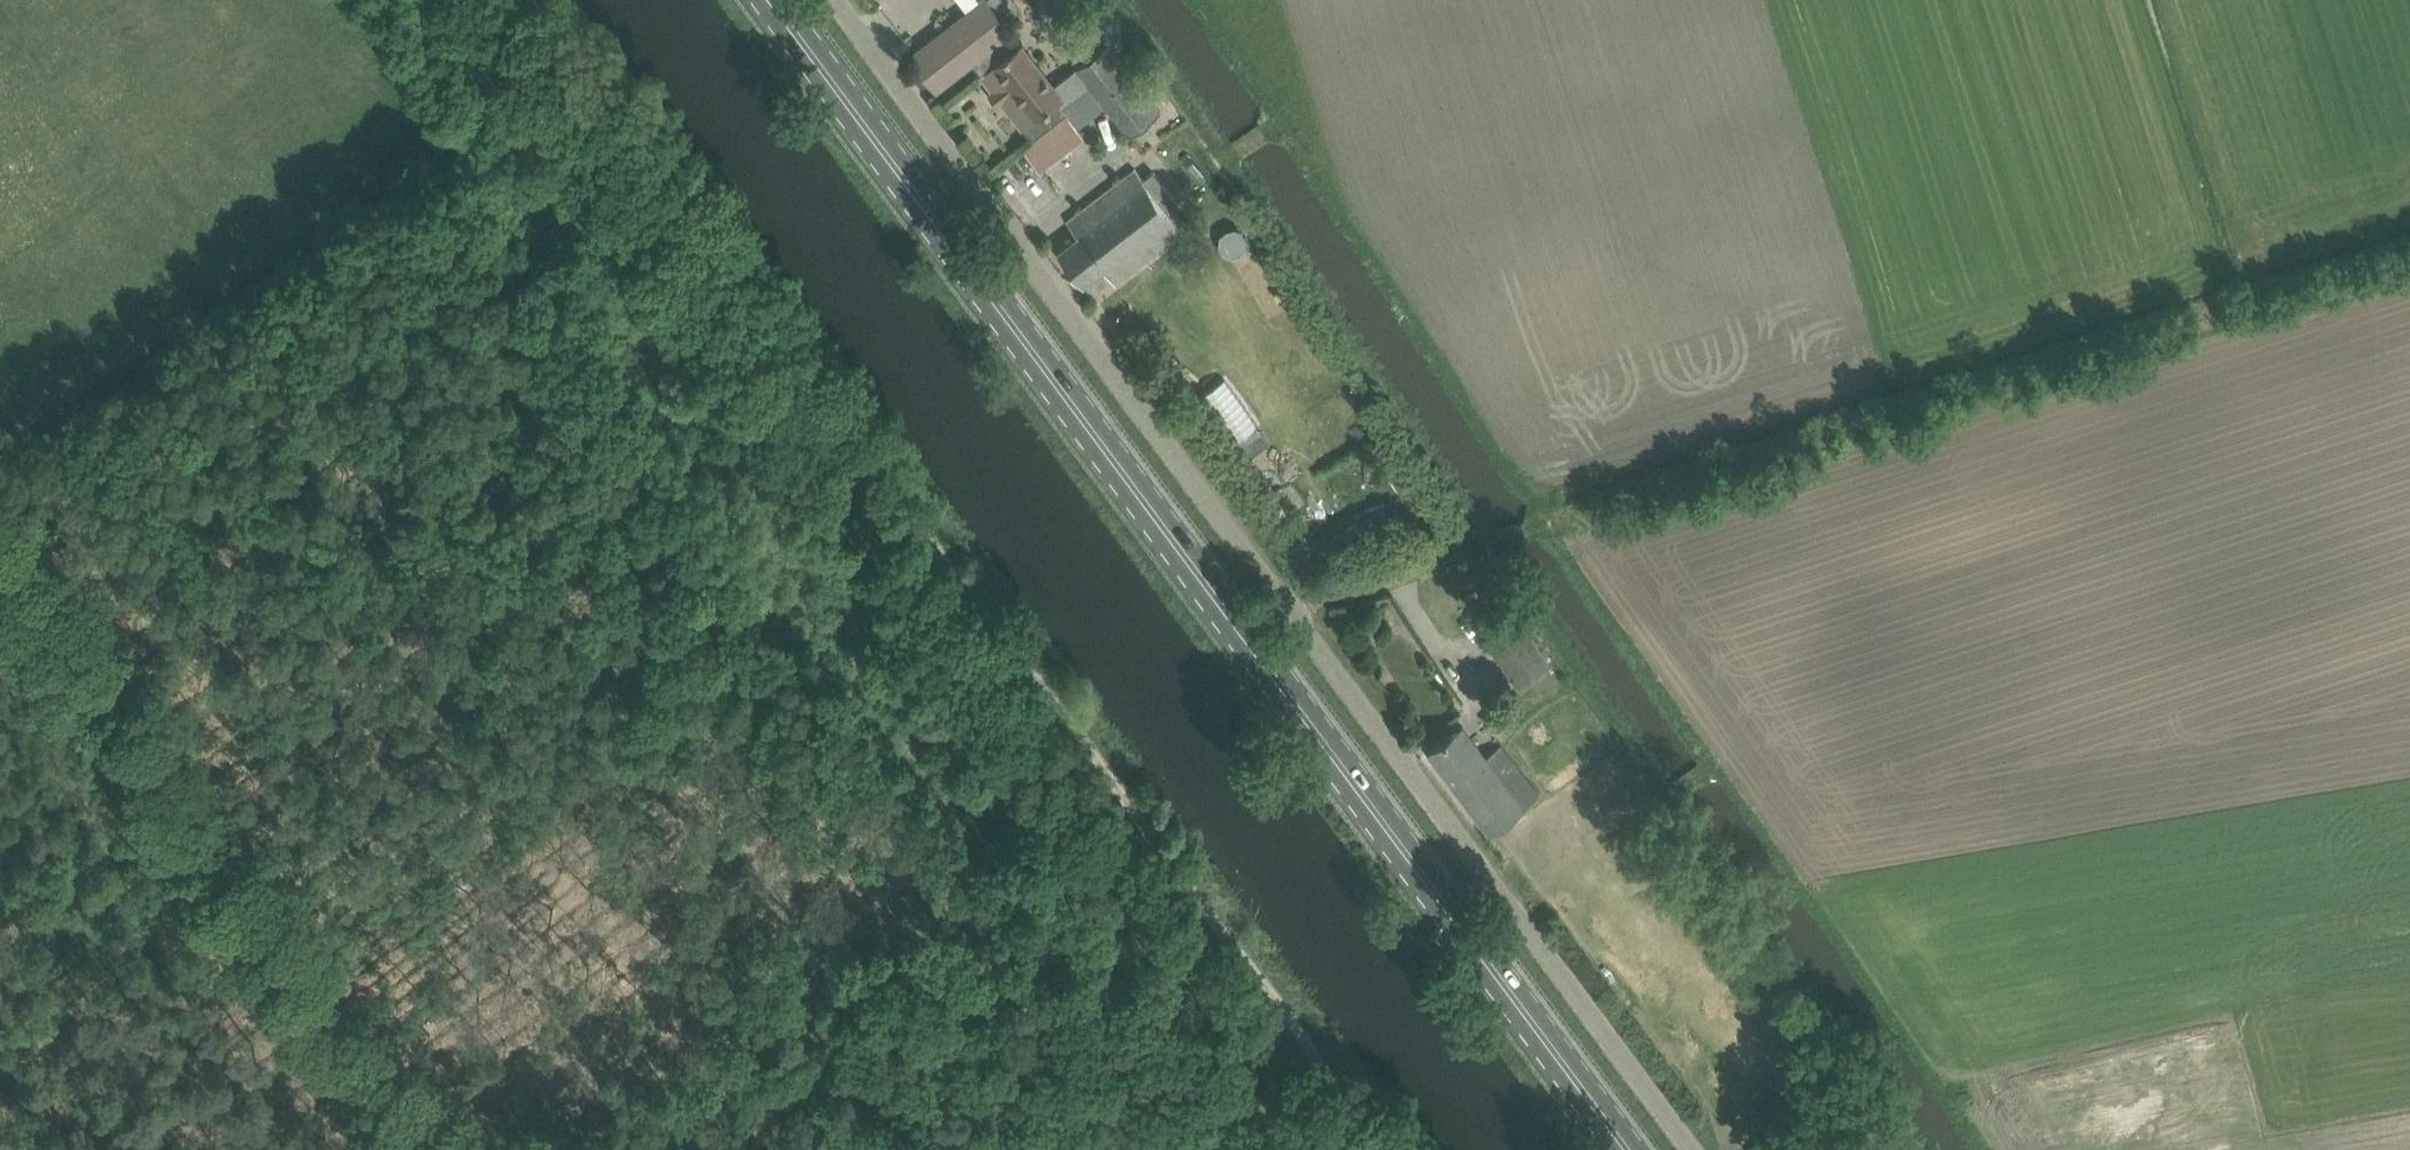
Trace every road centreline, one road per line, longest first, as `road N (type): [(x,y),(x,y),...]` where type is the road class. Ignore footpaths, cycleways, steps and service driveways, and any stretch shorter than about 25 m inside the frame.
road 1 (primary): [(1630,1149),(771,0)]
road 2 (unclassified): [(1692,1149),(839,0)]
road 3 (track): [(478,0),(1027,756),(1325,1149)]

